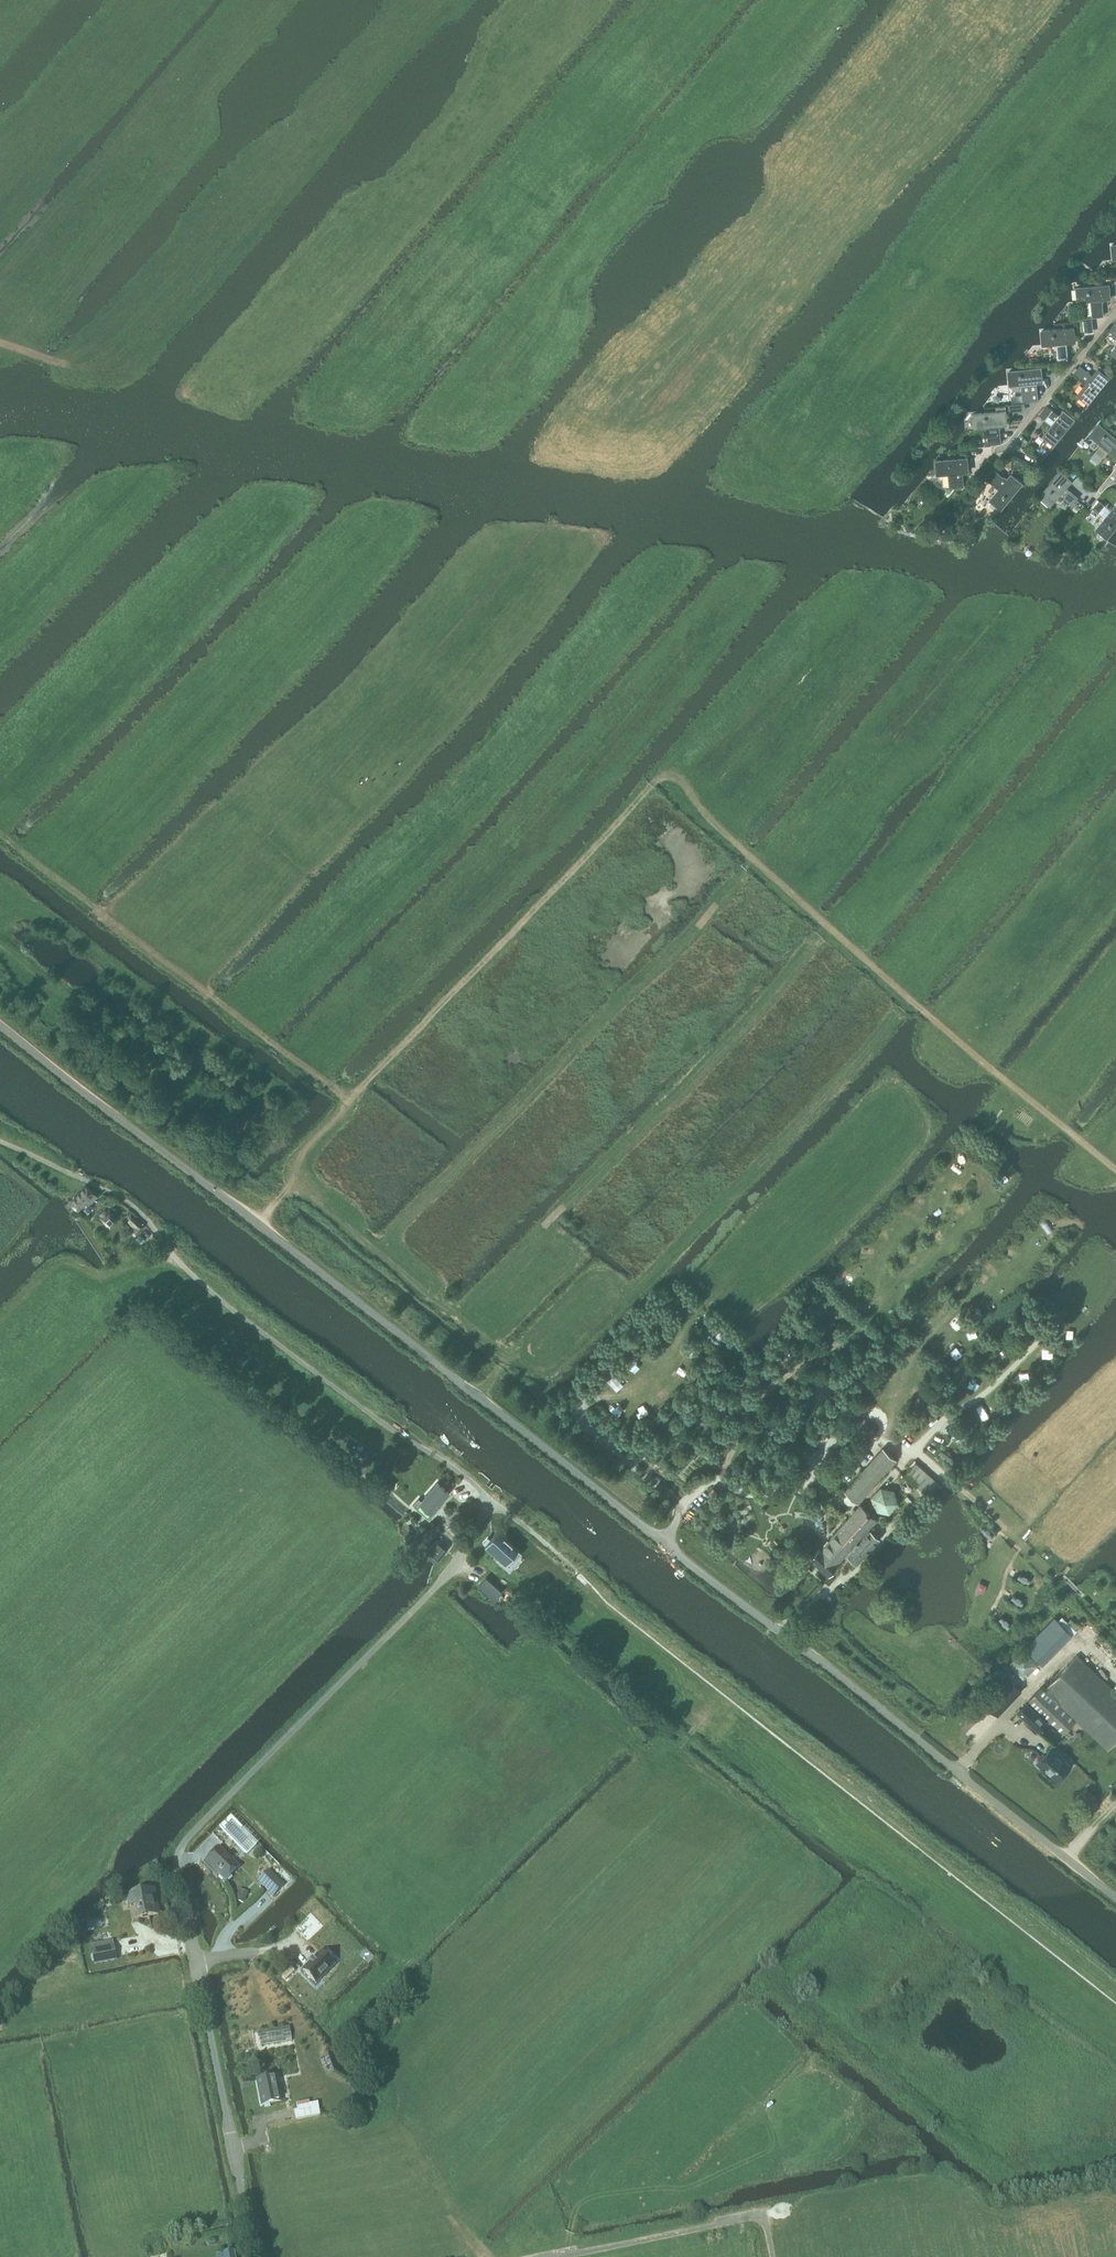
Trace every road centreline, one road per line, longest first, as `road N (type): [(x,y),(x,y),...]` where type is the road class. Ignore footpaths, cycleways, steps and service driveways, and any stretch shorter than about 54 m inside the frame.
road 1 (unclassified): [(1115,1897),(0,1025)]
road 2 (track): [(1115,1170),(840,937),(722,829),(677,773),(661,776),(313,1135),(291,1186),(258,1225)]
road 3 (unclassified): [(255,2256),(179,1851),(462,1557),(491,1501),(433,1454)]
road 4 (track): [(0,835),(349,1099)]
road 5 (track): [(182,1264),(118,1280),(111,1304),(0,1414)]
road 6 (track): [(917,1450),(906,1454),(878,1433),(824,1482),(765,1496),(707,1483)]
road 7 (track): [(867,1335),(852,1332),(758,1397),(730,1459),(707,1483)]
road 8 (residential): [(1115,311),(1008,443),(1026,455)]
road 9 (track): [(1050,1334),(917,1450)]
road 10 (track): [(1071,1646),(959,1772)]

